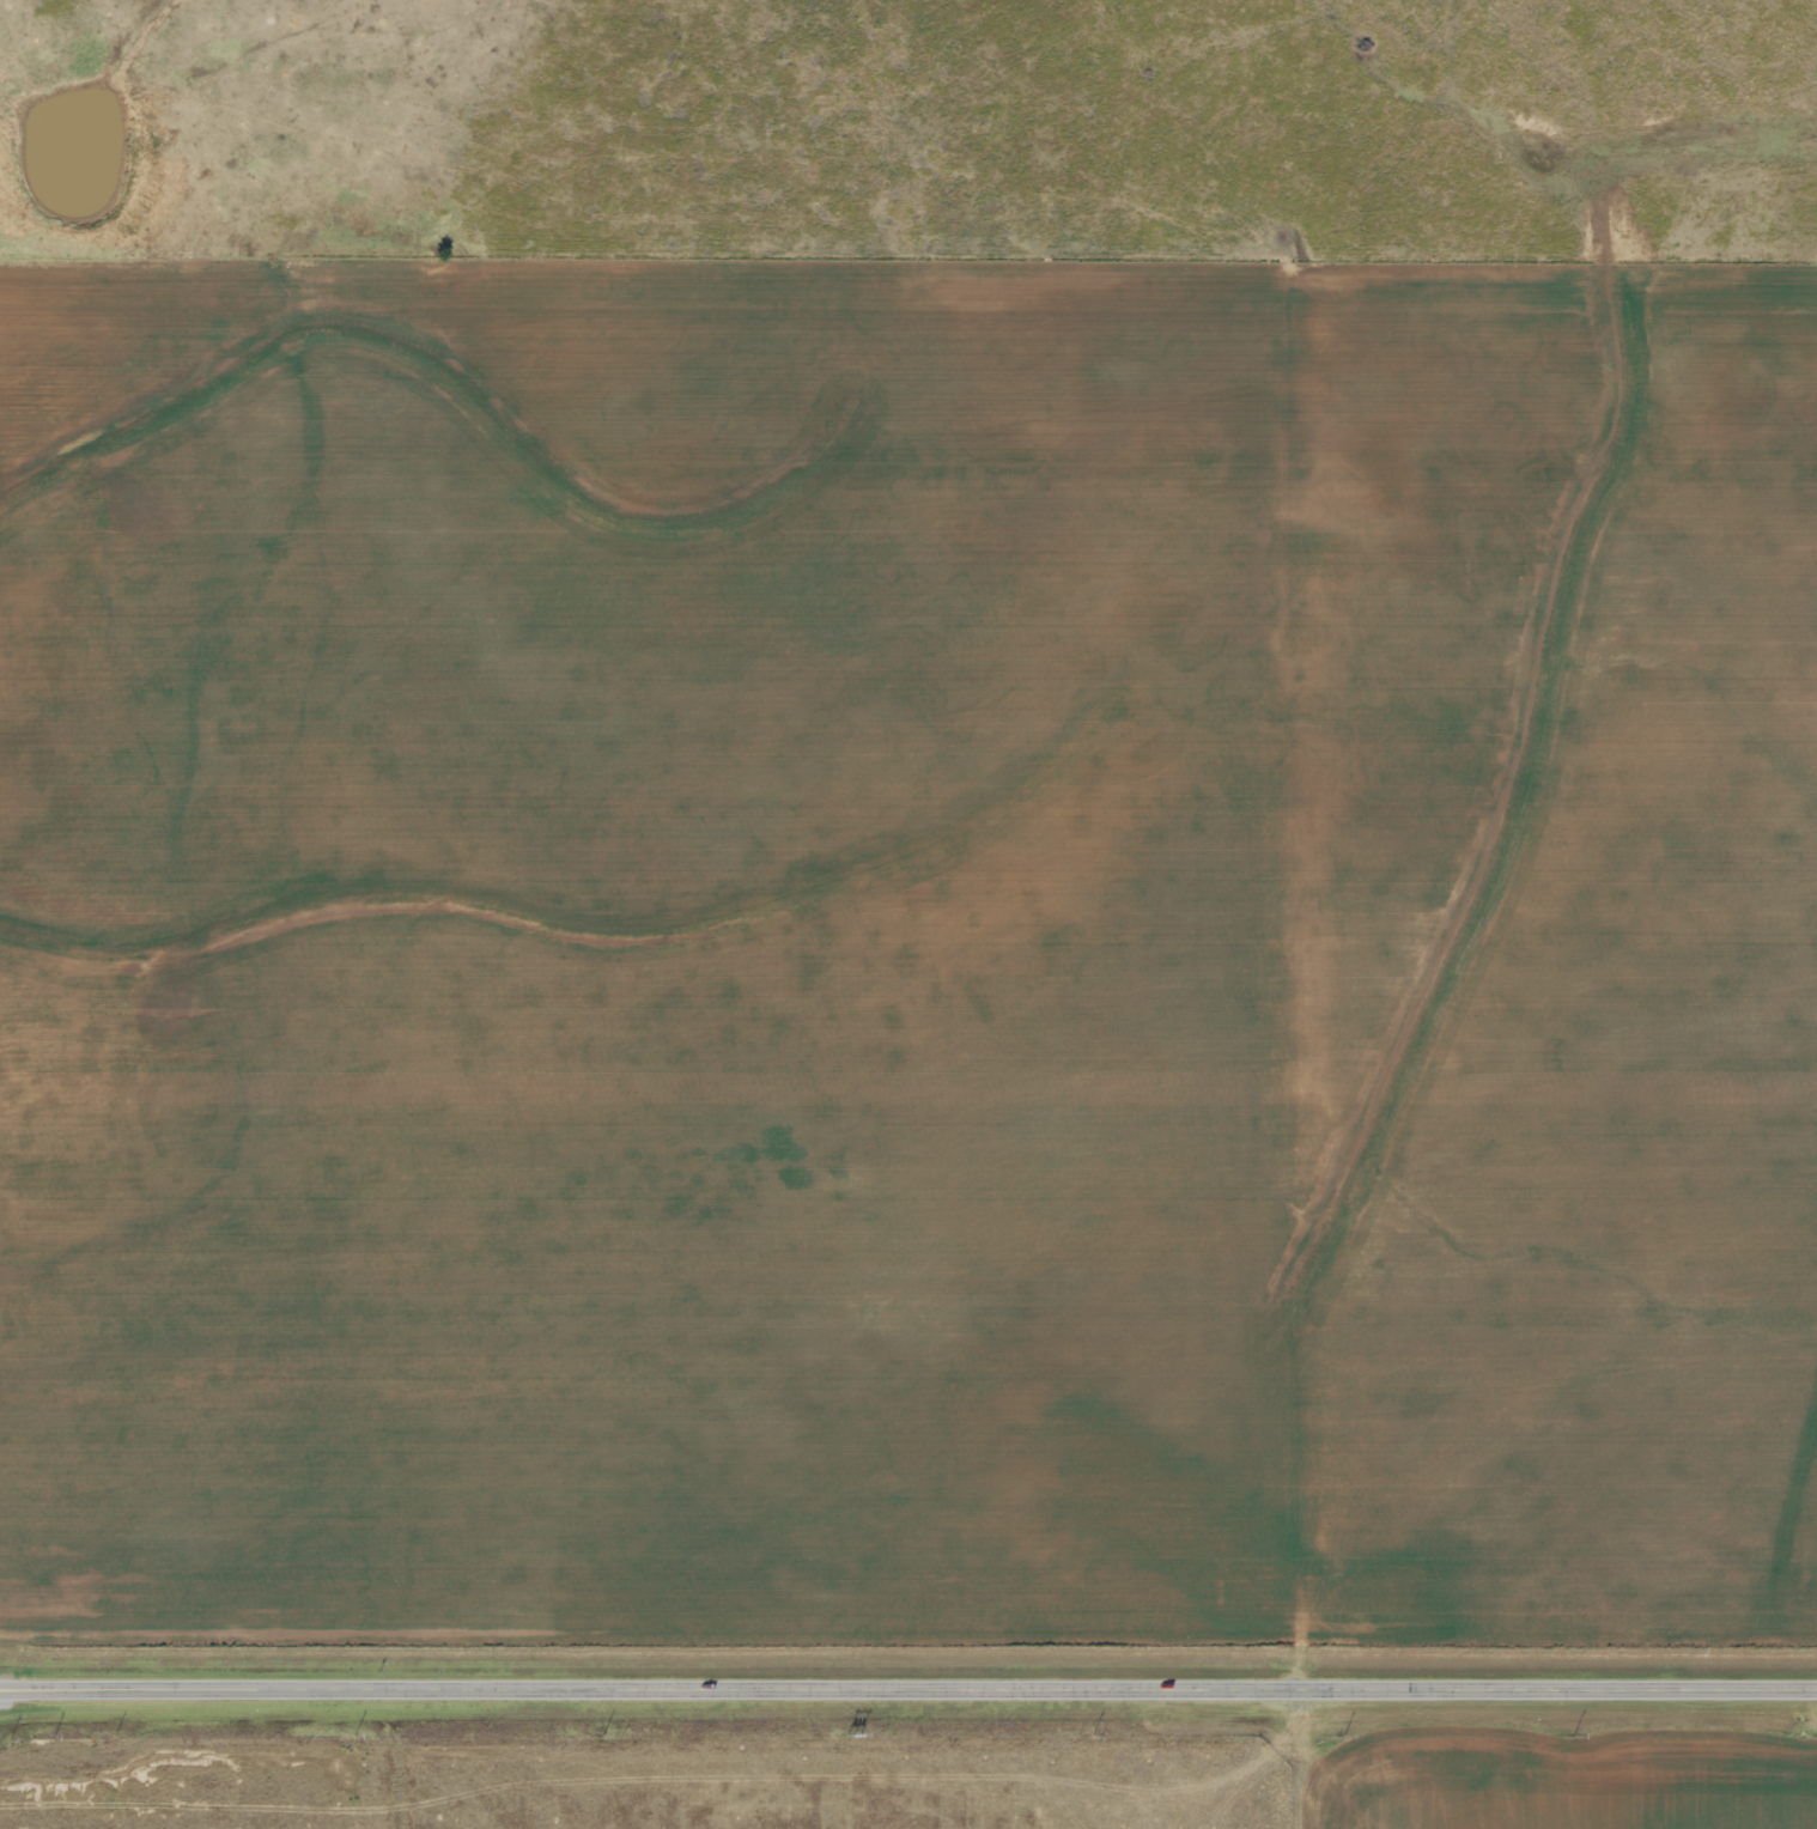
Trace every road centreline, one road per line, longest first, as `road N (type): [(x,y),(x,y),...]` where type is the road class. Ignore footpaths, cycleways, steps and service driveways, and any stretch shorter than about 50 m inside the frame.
road 1 (primary): [(0,1692),(1816,1692)]

